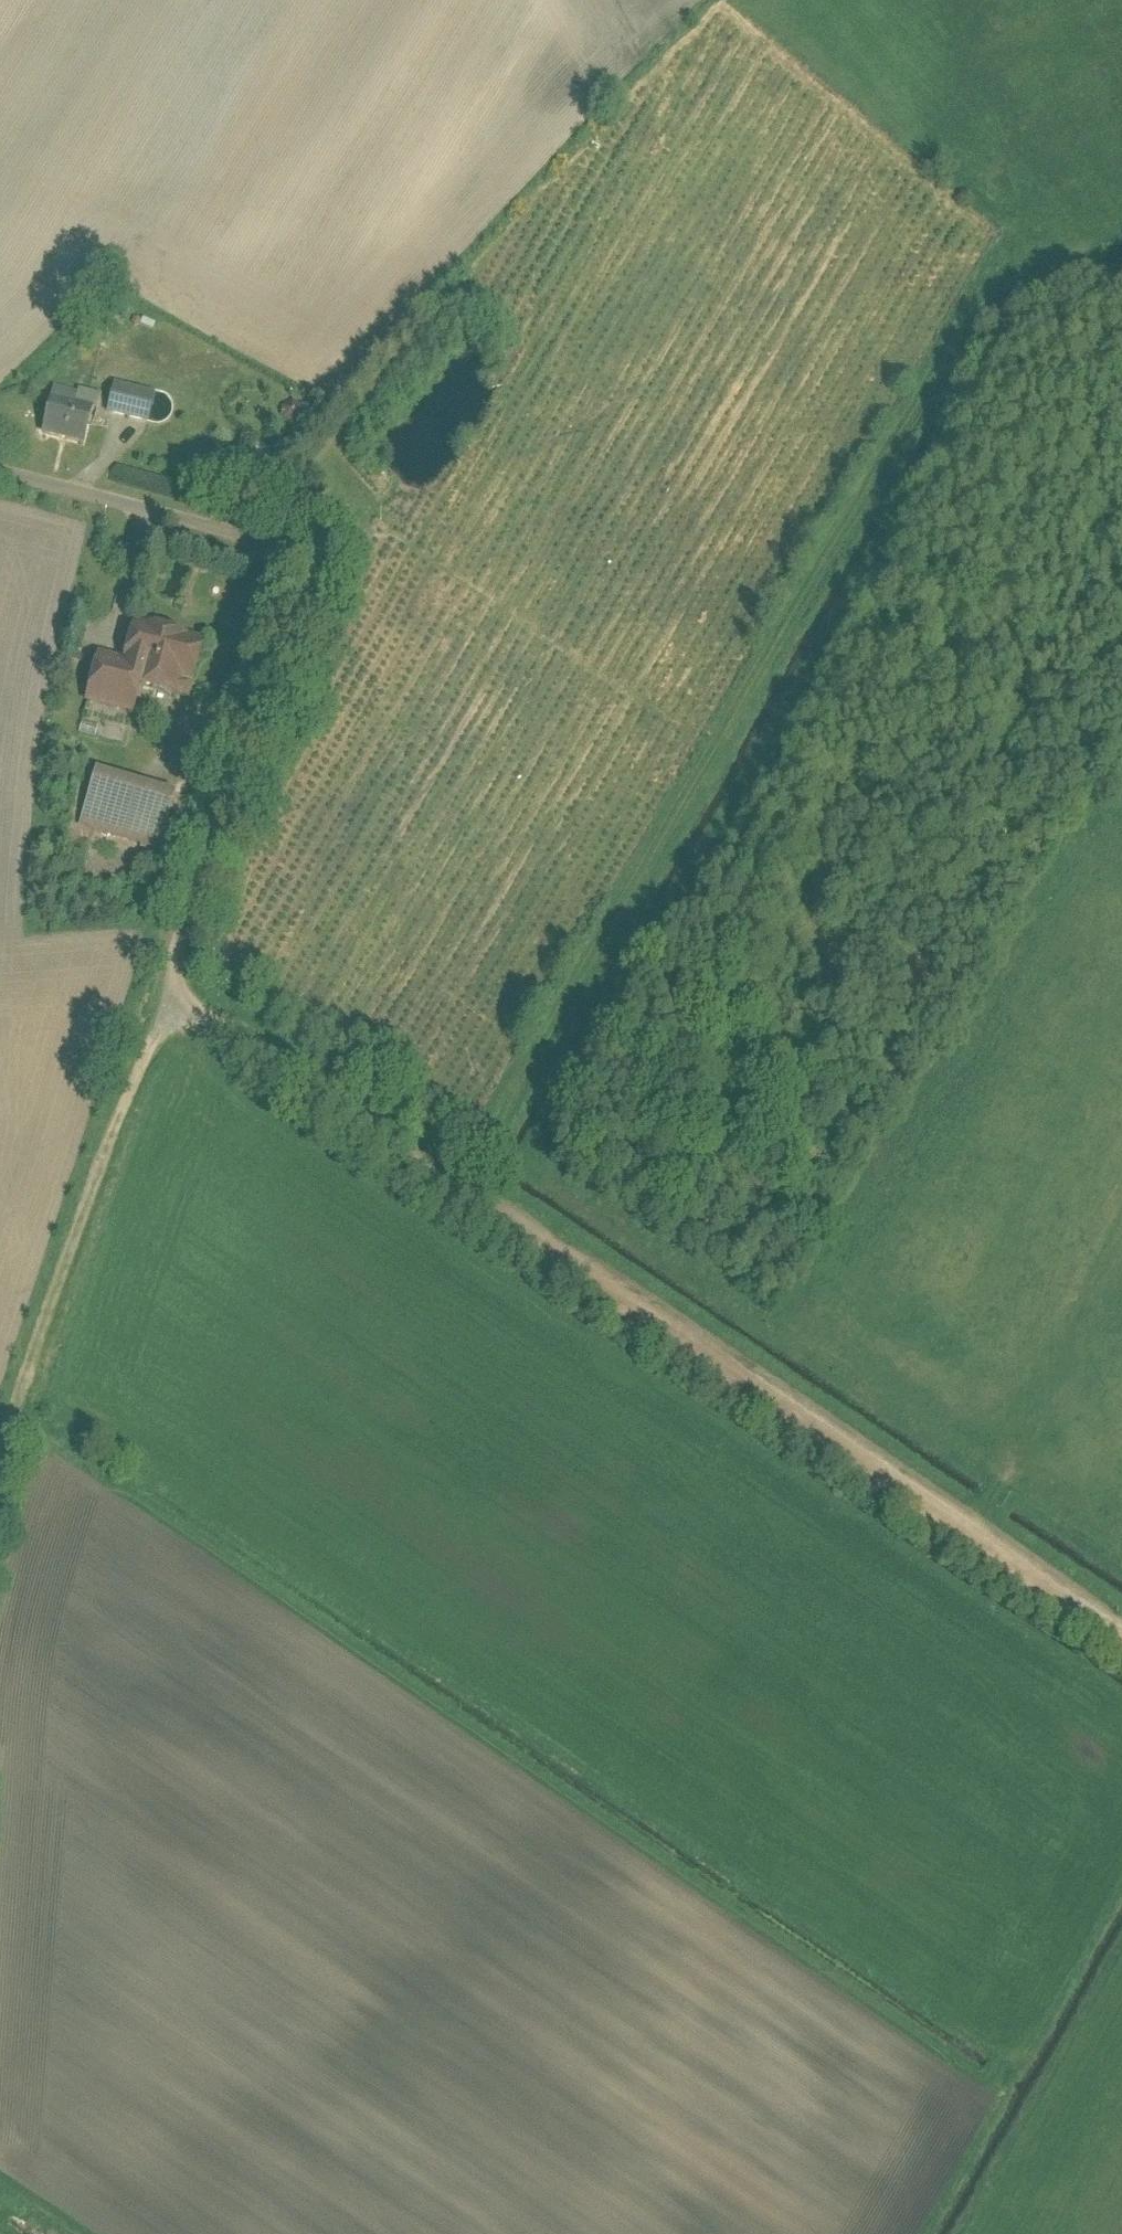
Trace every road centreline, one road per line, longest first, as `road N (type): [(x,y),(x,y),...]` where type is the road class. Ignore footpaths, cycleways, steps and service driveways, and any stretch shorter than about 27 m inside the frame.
road 1 (track): [(175,1002),(1121,1639)]
road 2 (unclassified): [(0,473),(303,555),(175,1002),(157,1018)]
road 3 (track): [(0,1433),(157,1018)]

